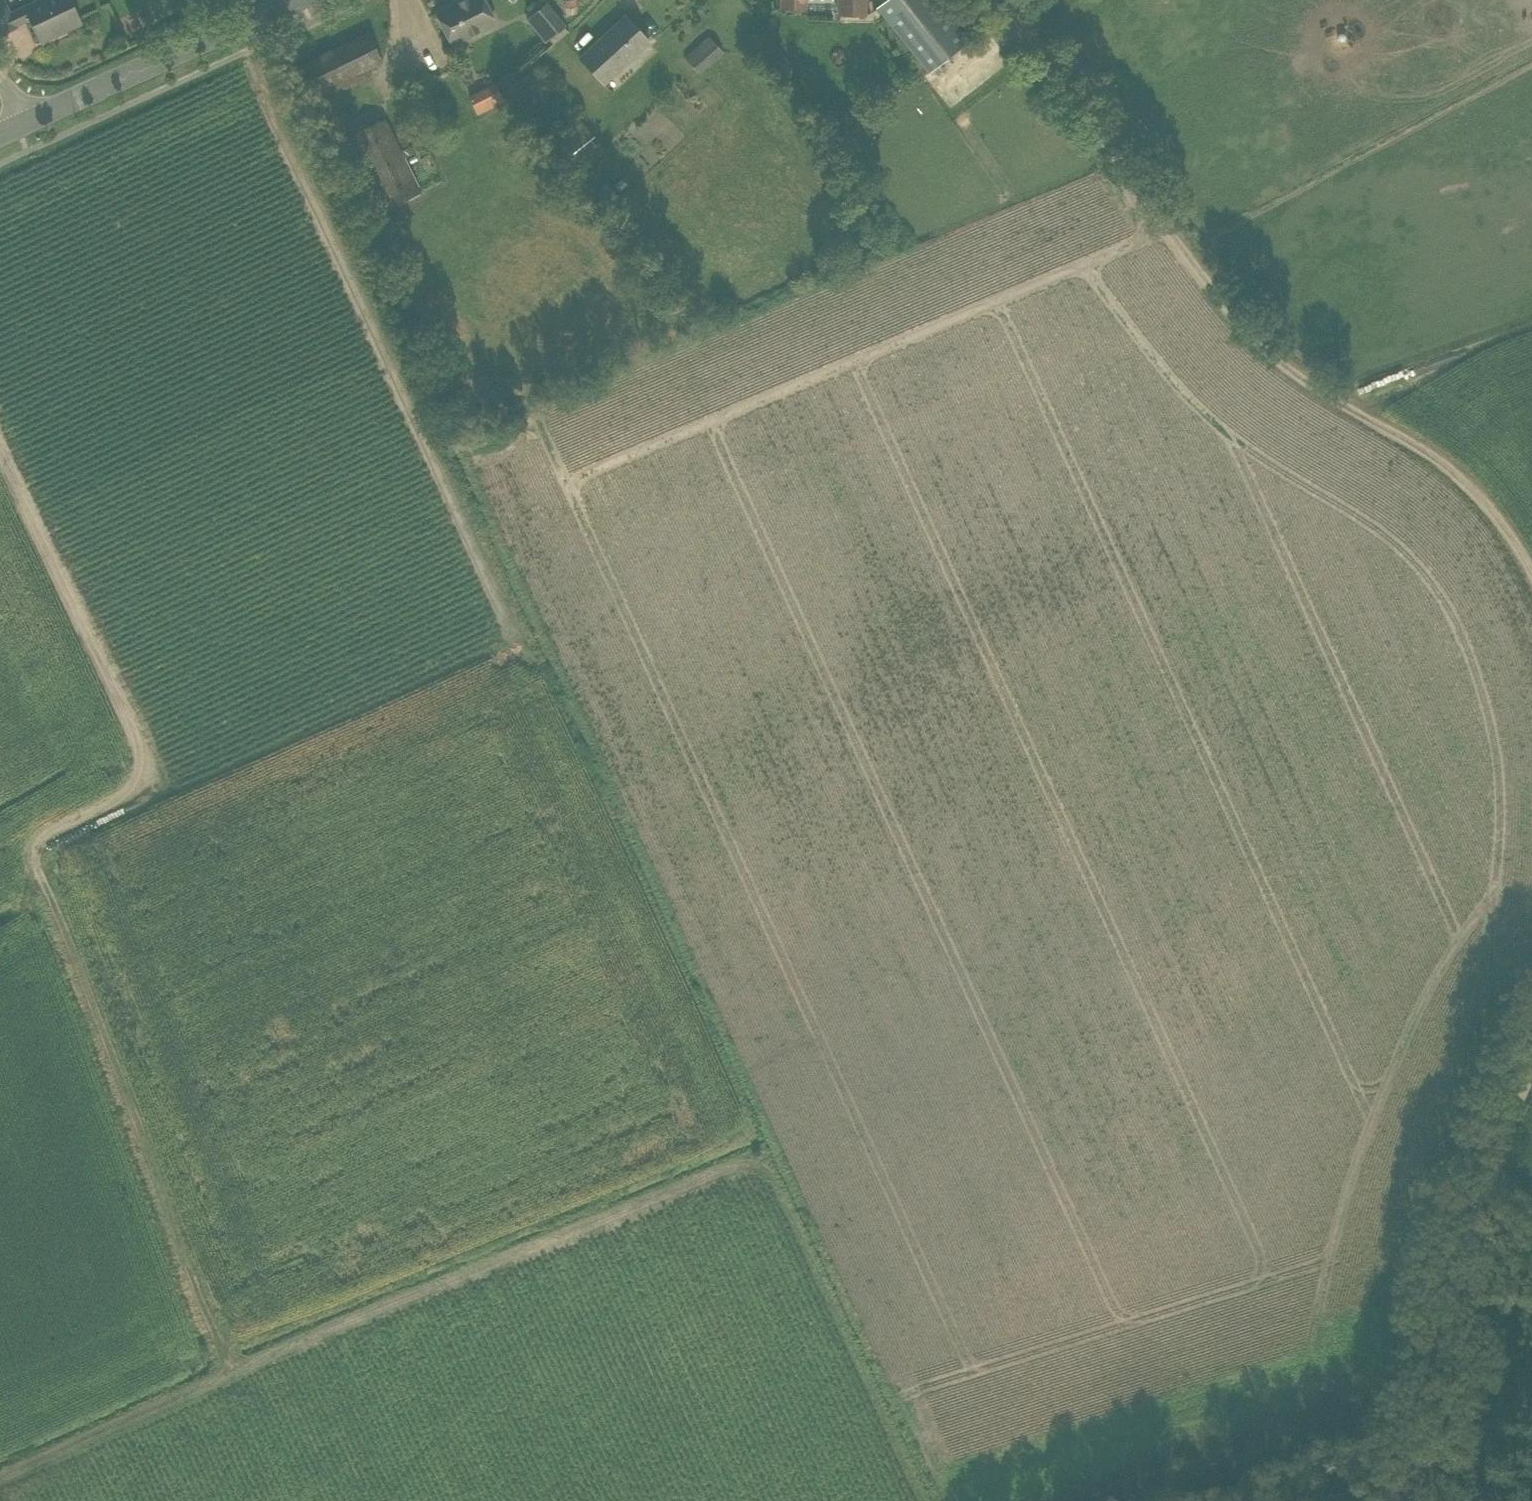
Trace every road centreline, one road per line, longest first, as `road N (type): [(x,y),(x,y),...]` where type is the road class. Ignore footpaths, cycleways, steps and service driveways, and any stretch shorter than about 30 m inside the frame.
road 1 (track): [(1531,572),(1476,489),(1265,347),(1209,282),(1006,0)]
road 2 (track): [(1411,1500),(1450,1294),(1488,1189)]
road 3 (tertiary): [(27,121),(295,0)]

